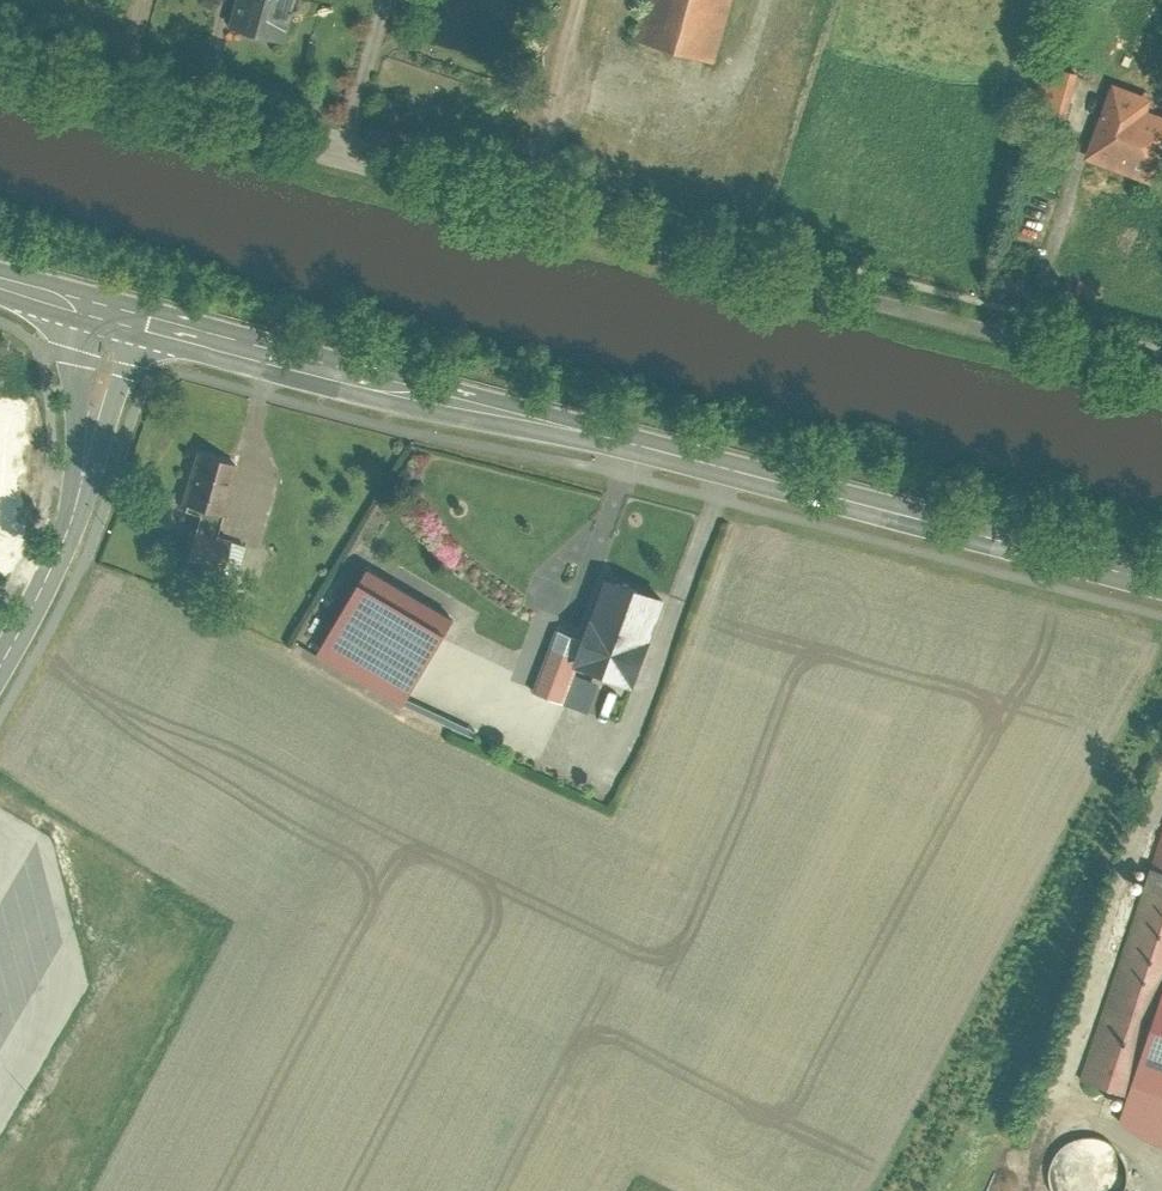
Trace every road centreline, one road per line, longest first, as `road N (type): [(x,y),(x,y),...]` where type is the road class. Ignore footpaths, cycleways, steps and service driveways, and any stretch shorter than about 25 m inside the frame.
road 1 (unclassified): [(0,64),(1161,370)]
road 2 (primary): [(114,309),(1161,579)]
road 3 (unclassified): [(114,309),(75,496),(0,646)]
road 4 (track): [(529,203),(580,0)]

